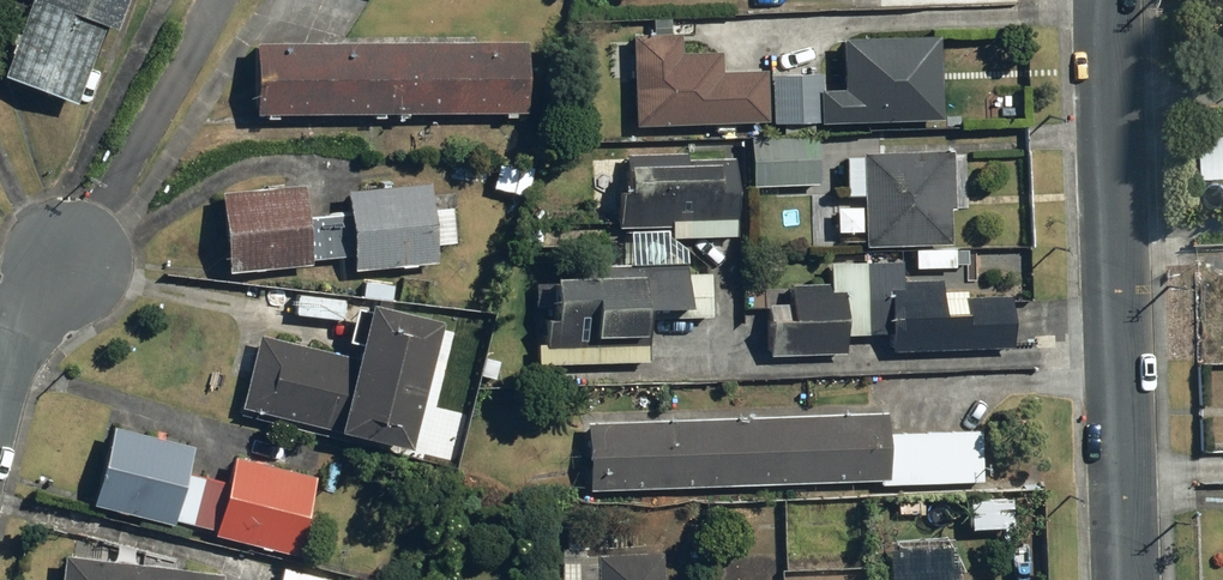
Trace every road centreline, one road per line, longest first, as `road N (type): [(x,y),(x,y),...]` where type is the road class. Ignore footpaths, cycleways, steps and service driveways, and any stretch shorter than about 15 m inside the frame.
road 1 (tertiary): [(1127,579),(1111,0)]
road 2 (residential): [(0,399),(16,336),(68,268)]

